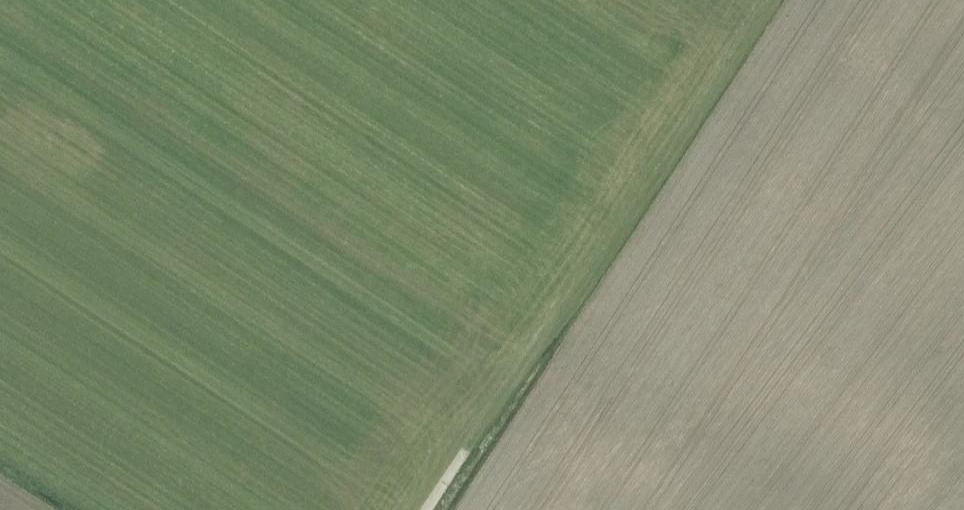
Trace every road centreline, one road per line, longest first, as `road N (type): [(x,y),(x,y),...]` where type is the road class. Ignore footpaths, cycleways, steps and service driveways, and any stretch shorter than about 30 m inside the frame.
road 1 (track): [(425,509),(526,357)]

